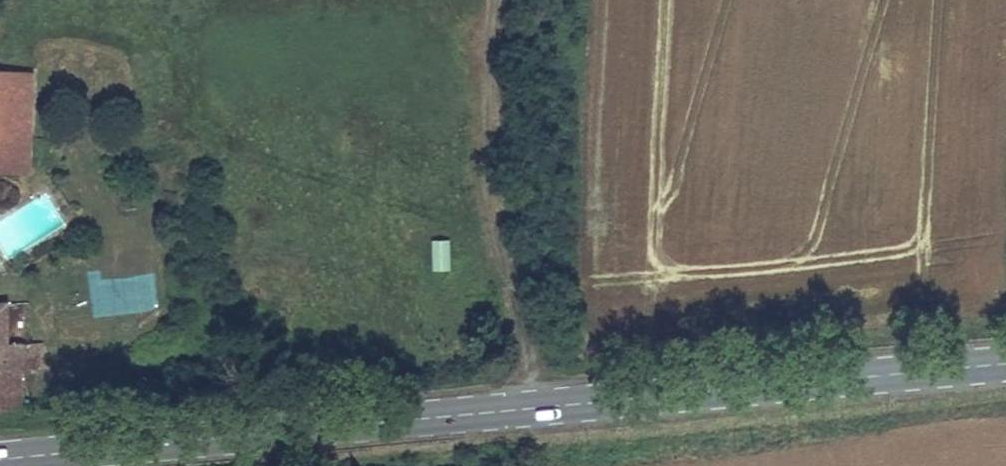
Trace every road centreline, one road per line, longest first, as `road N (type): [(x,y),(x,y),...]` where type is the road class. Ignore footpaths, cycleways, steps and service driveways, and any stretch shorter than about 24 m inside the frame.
road 1 (primary): [(1005,365),(0,460)]
road 2 (track): [(530,407),(520,312),(482,166),(494,0)]

